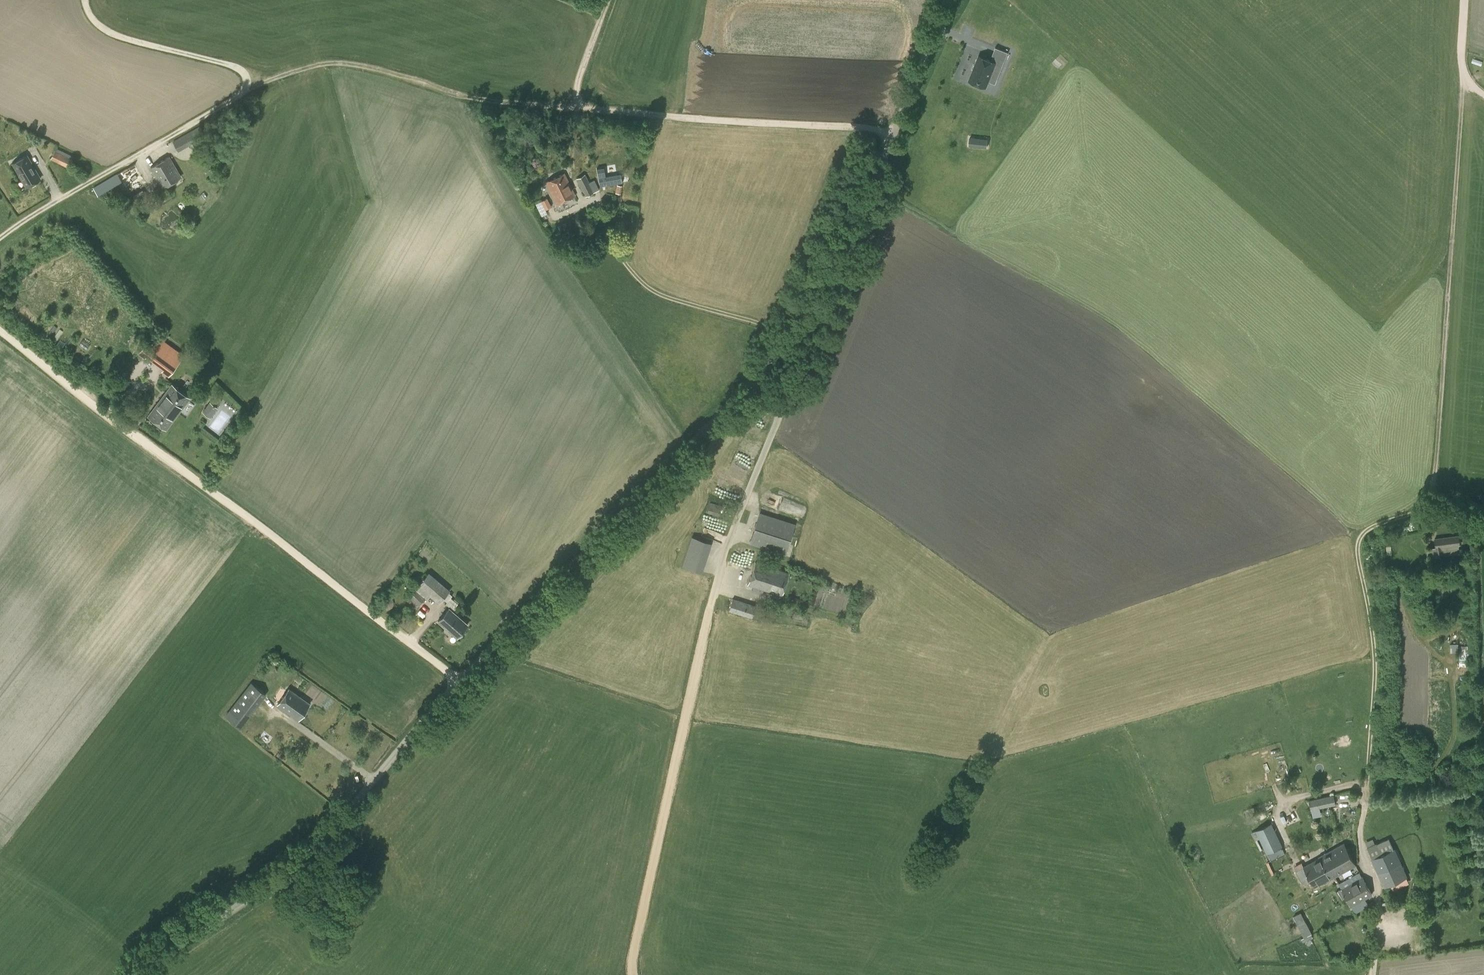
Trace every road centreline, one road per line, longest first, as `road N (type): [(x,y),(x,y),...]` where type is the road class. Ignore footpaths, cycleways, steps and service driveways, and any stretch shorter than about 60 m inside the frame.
road 1 (track): [(0,237),(212,111),(296,73),(341,65),(621,114),(894,130)]
road 2 (unclassified): [(148,974),(314,845),(500,638),(753,377)]
road 3 (track): [(1462,77),(1435,486),(1425,507),(1370,527),(1359,541),(1374,649),(1366,784)]
road 4 (track): [(0,330),(463,679)]
road 5 (unclassified): [(753,377),(816,304),(847,251),(947,0)]
road 6 (track): [(710,607),(633,974)]
road 7 (track): [(1114,327),(872,187)]
road 8 (unclassified): [(753,377),(775,398),(777,420),(710,607)]
road 9 (track): [(252,93),(231,66),(104,33),(82,0)]
road 10 (unclassified): [(1373,974),(1379,897),(1361,848)]

